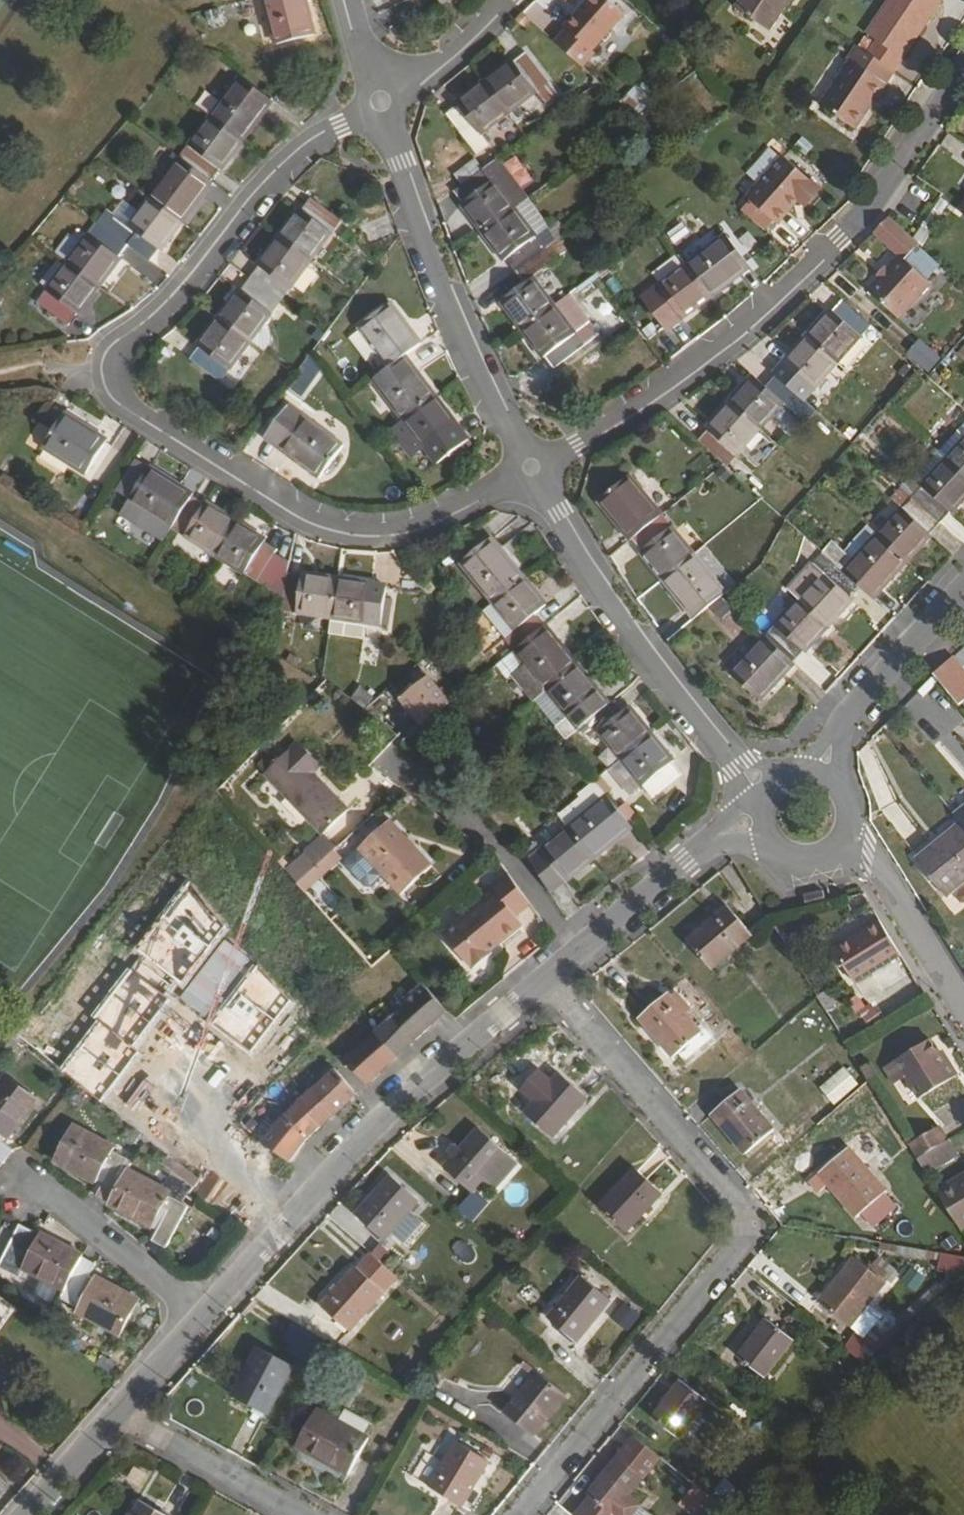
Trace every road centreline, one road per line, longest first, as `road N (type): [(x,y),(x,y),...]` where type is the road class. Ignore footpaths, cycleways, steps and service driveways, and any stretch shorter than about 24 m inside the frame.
road 1 (unclassified): [(520,1514),(743,1242),(744,1210),(544,977)]
road 2 (residential): [(963,79),(926,138),(839,239),(627,417),(531,468)]
road 3 (residential): [(531,468),(430,527),(372,537),(338,533),(301,521),(116,403),(100,368),(119,341)]
road 4 (residential): [(199,1318),(316,1192),(544,977)]
road 5 (residential): [(531,468),(588,573),(662,677),(763,793)]
road 6 (residential): [(380,102),(460,323),(531,468)]
road 7 (residential): [(380,102),(301,147),(184,282),(119,341)]
road 8 (residential): [(544,977),(684,860),(758,820)]
road 9 (residential): [(825,774),(850,713),(963,595)]
road 10 (unclassified): [(118,1415),(311,1514)]
road 11 (residential): [(30,1188),(199,1318)]
road 12 (residential): [(963,1009),(868,854),(844,837)]
road 13 (residential): [(510,0),(420,86),(380,102)]
road 14 (residential): [(31,1514),(118,1415)]
road 15 (residential): [(118,1415),(199,1318)]

